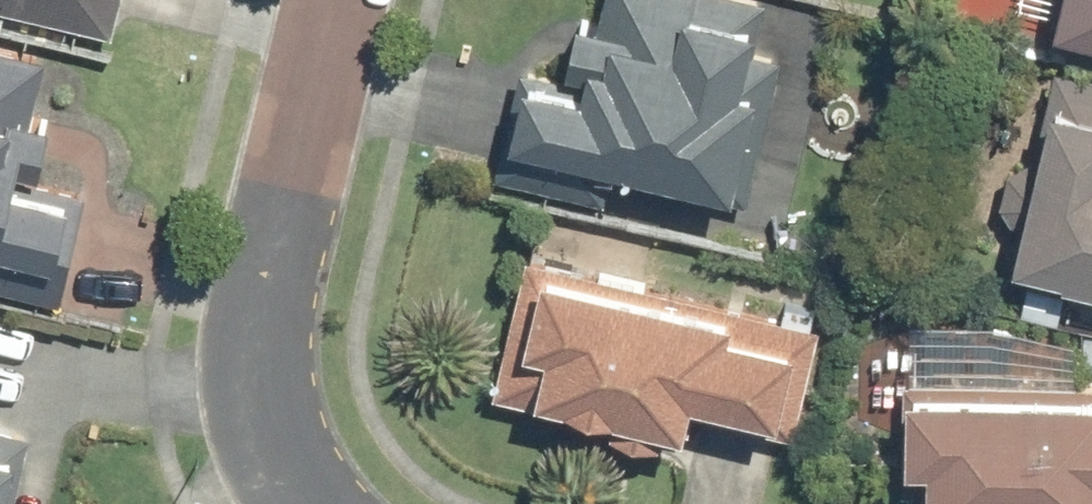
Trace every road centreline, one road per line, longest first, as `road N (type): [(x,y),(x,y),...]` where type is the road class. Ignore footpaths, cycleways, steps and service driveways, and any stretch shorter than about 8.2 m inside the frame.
road 1 (residential): [(333,0),(261,295),(286,471),(315,503)]

